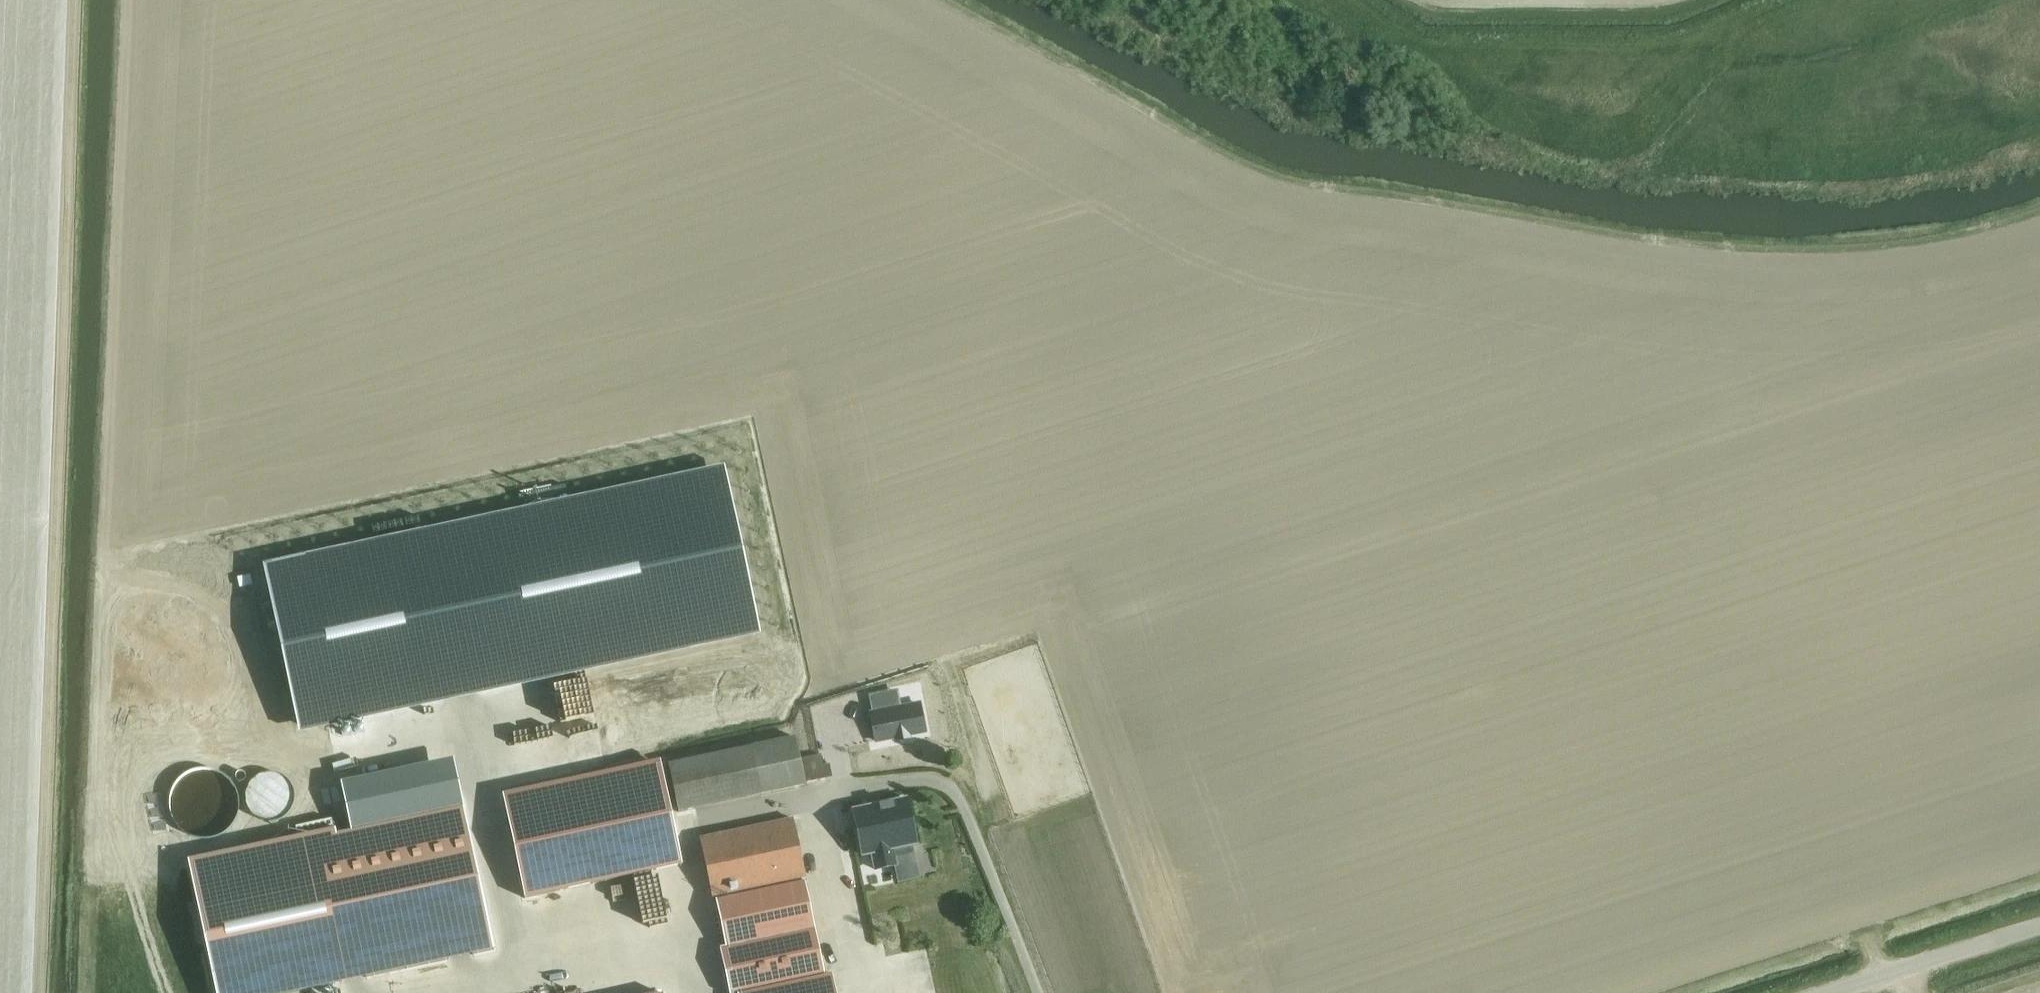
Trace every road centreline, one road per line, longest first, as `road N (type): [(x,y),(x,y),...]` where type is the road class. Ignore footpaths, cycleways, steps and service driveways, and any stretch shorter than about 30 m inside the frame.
road 1 (unclassified): [(1836,992),(2039,928)]

